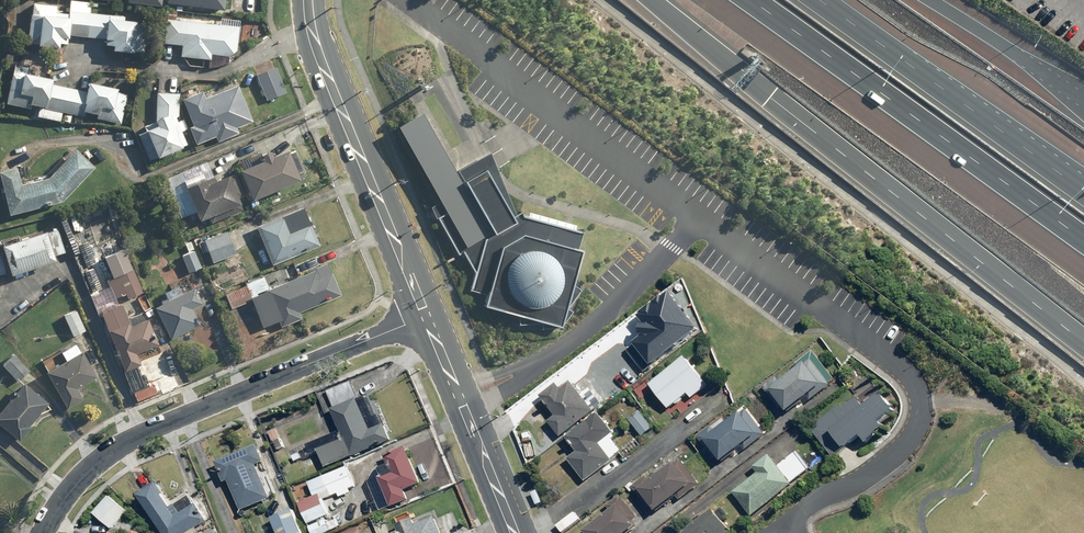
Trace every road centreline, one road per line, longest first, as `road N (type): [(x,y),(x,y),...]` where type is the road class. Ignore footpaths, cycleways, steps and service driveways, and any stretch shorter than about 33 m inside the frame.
road 1 (motorway): [(1083,346),(648,0)]
road 2 (residential): [(42,532),(67,489),(151,425),(427,314)]
road 3 (motorway): [(1083,235),(759,0)]
road 4 (secondary): [(309,0),(323,60),(427,314)]
road 5 (motorway): [(828,0),(1083,183)]
road 6 (secondary): [(427,314),(518,532)]
road 7 (motorway): [(929,0),(1083,99)]

